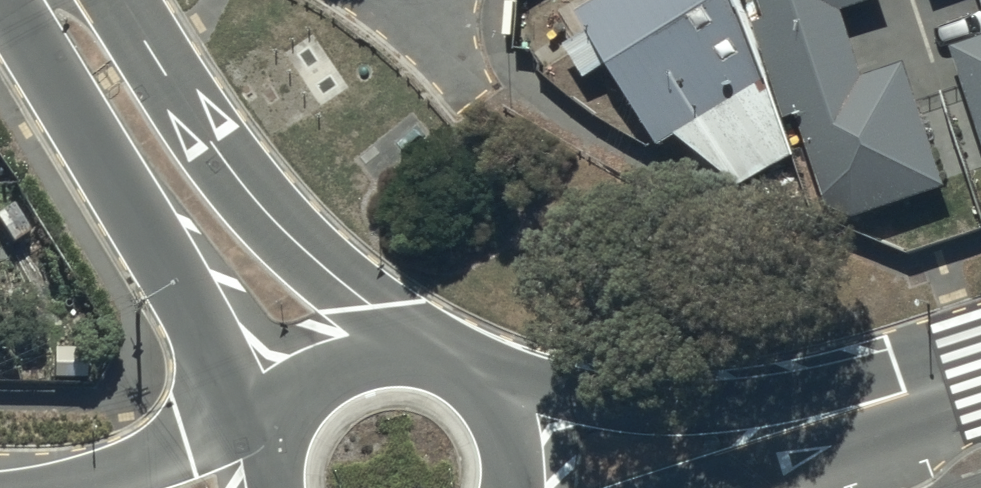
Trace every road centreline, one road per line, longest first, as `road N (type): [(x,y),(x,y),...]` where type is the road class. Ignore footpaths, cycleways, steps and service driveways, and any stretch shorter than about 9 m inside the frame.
road 1 (tertiary): [(280,419),(60,70),(36,0)]
road 2 (tertiary): [(80,0),(407,350)]
road 3 (tertiary): [(474,381),(785,430)]
road 4 (residential): [(42,487),(129,470),(280,419)]
road 5 (tertiary): [(980,370),(785,430)]
road 6 (tertiary): [(280,419),(302,388),(332,365),(407,350)]

